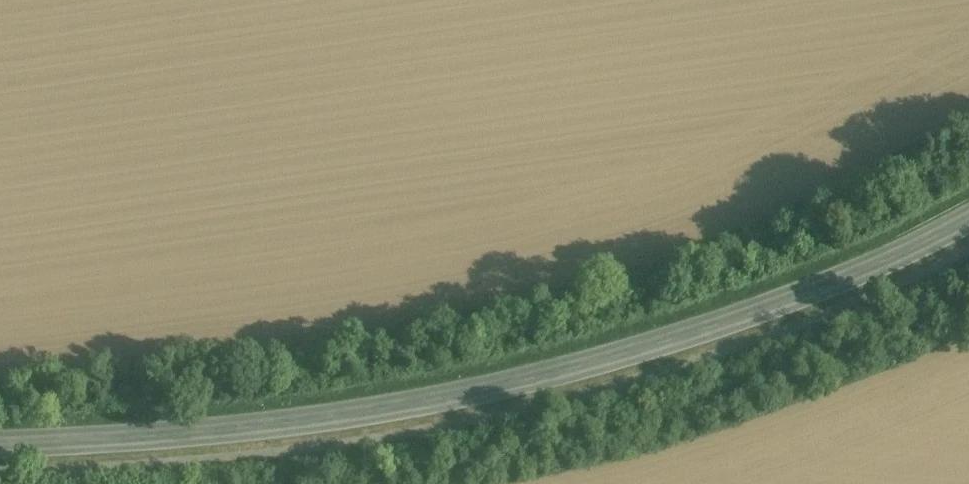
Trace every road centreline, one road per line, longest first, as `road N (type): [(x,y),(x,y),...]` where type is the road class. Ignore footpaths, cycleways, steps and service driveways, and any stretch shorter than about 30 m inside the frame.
road 1 (secondary): [(968,220),(849,282),(623,365),(257,431),(0,449)]

